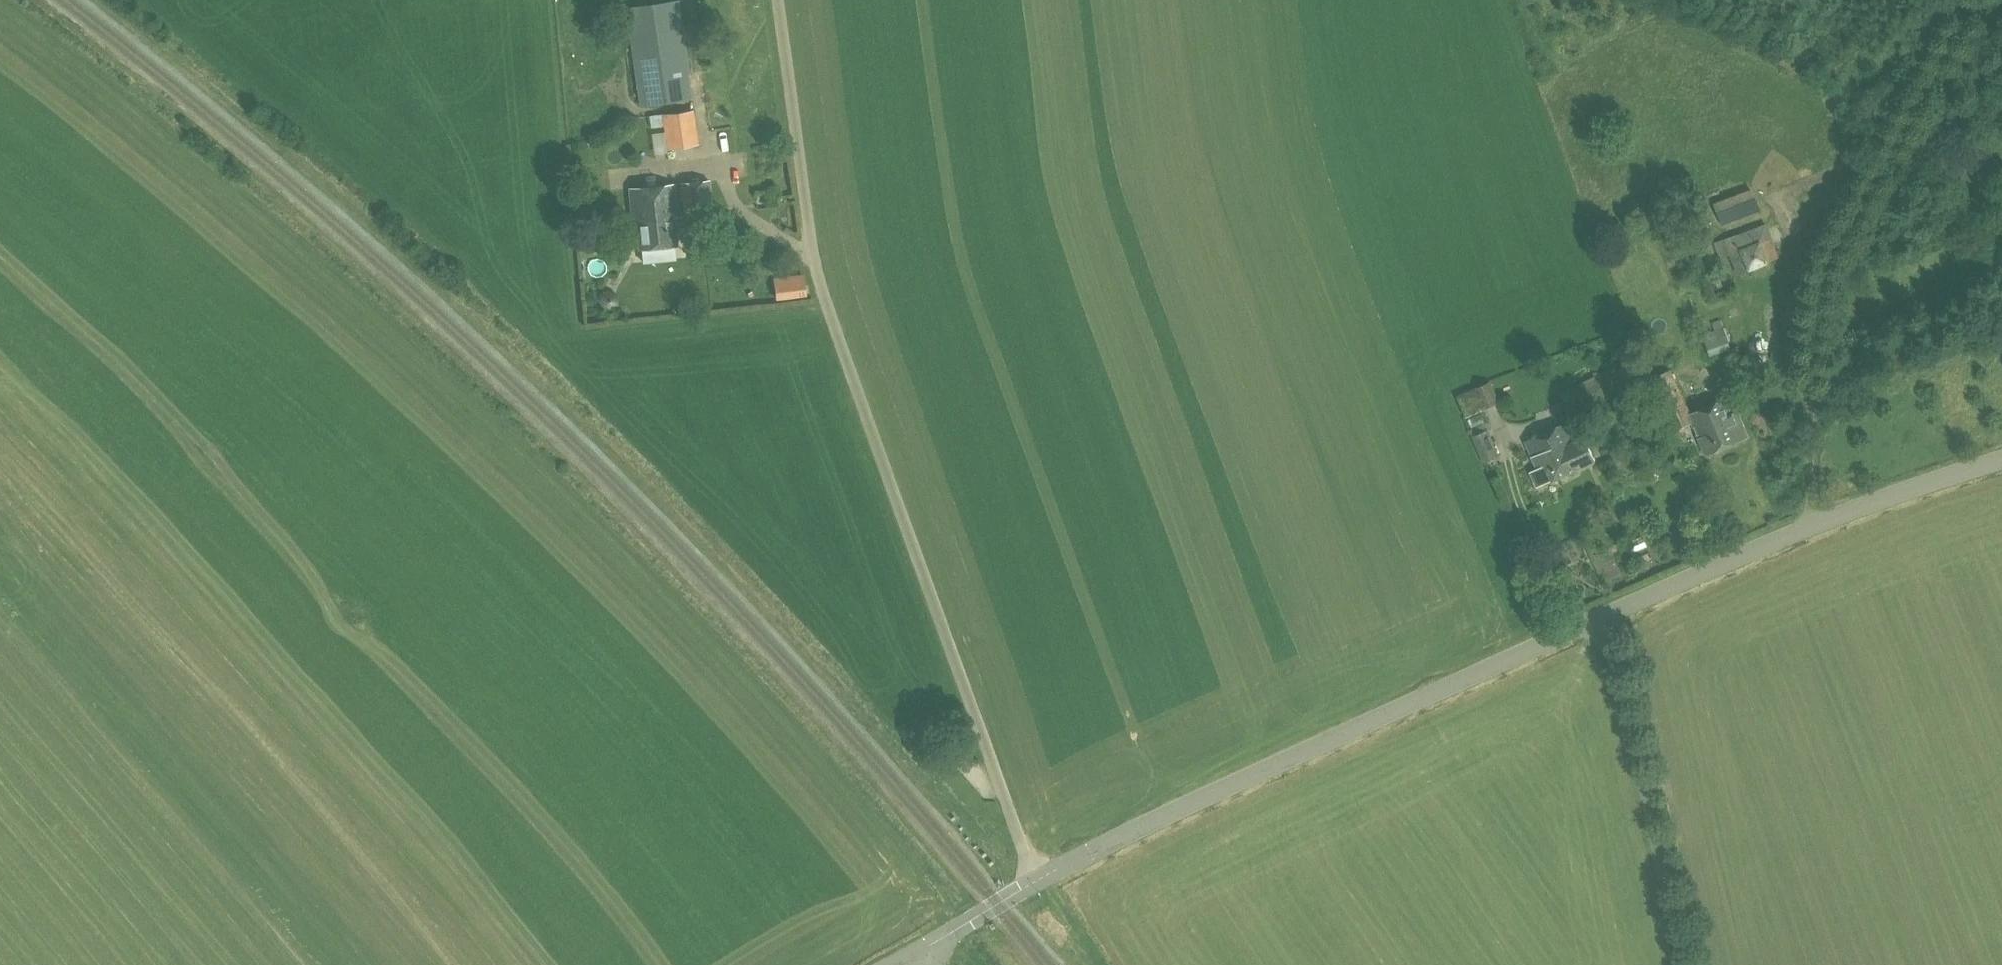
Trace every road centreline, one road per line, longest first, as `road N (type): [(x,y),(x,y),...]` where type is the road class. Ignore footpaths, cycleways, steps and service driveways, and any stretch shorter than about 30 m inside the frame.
road 1 (unclassified): [(2001,465),(1834,518),(1037,881)]
road 2 (unclassified): [(1037,881),(814,252),(779,0)]
road 3 (unclassified): [(921,952),(1037,881)]

